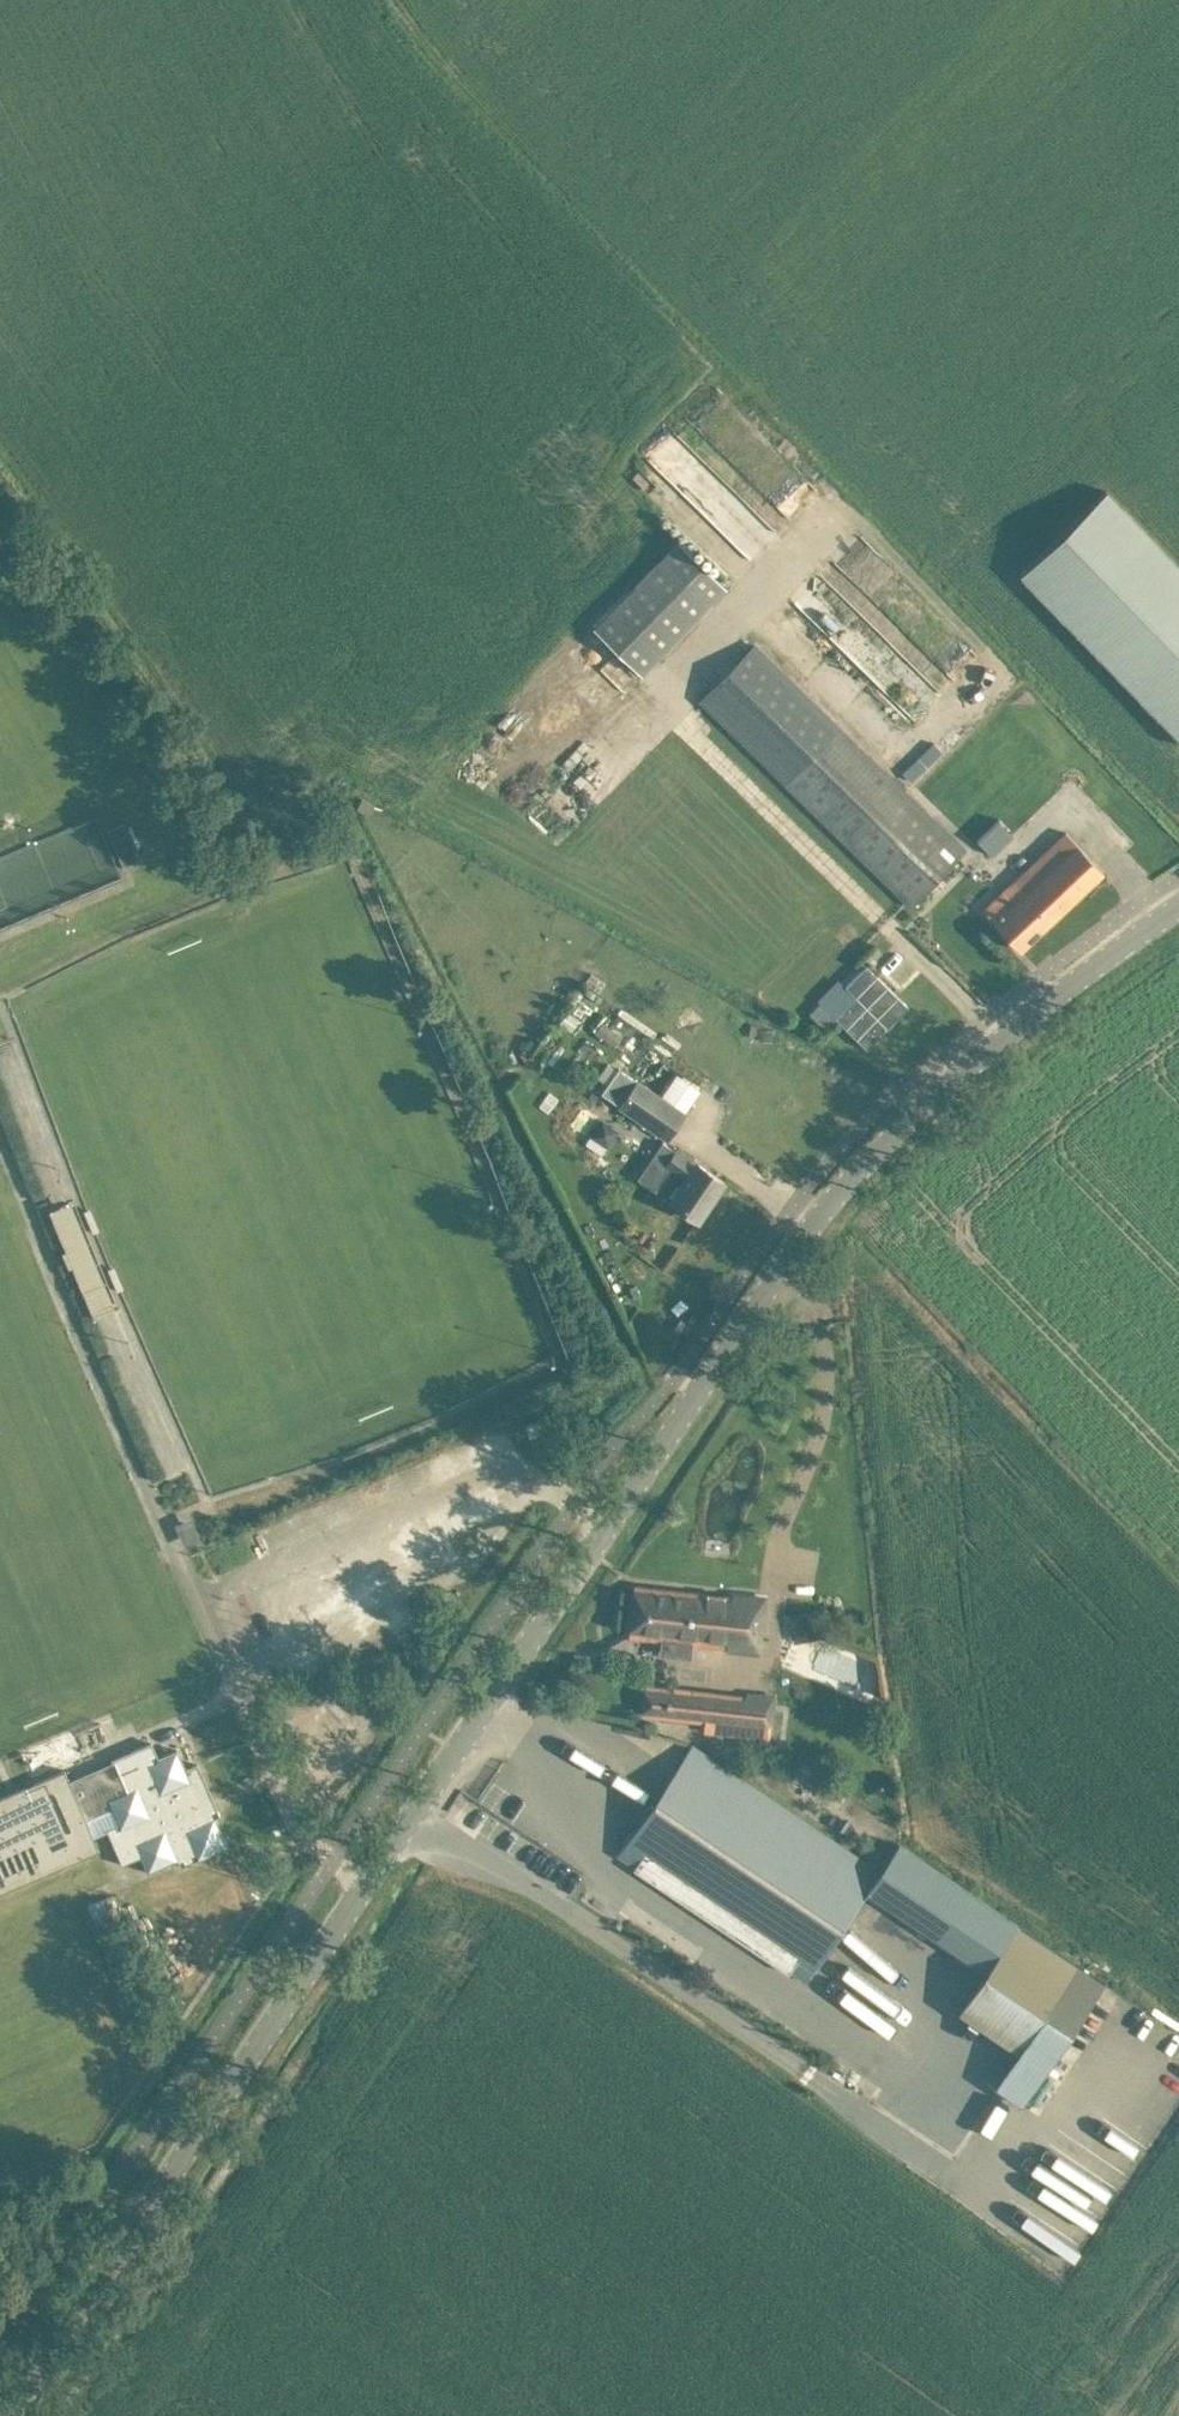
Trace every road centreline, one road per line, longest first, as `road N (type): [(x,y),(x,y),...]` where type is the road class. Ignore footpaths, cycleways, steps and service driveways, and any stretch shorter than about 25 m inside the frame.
road 1 (unclassified): [(6,2415),(802,1234),(929,1097),(1178,903)]

